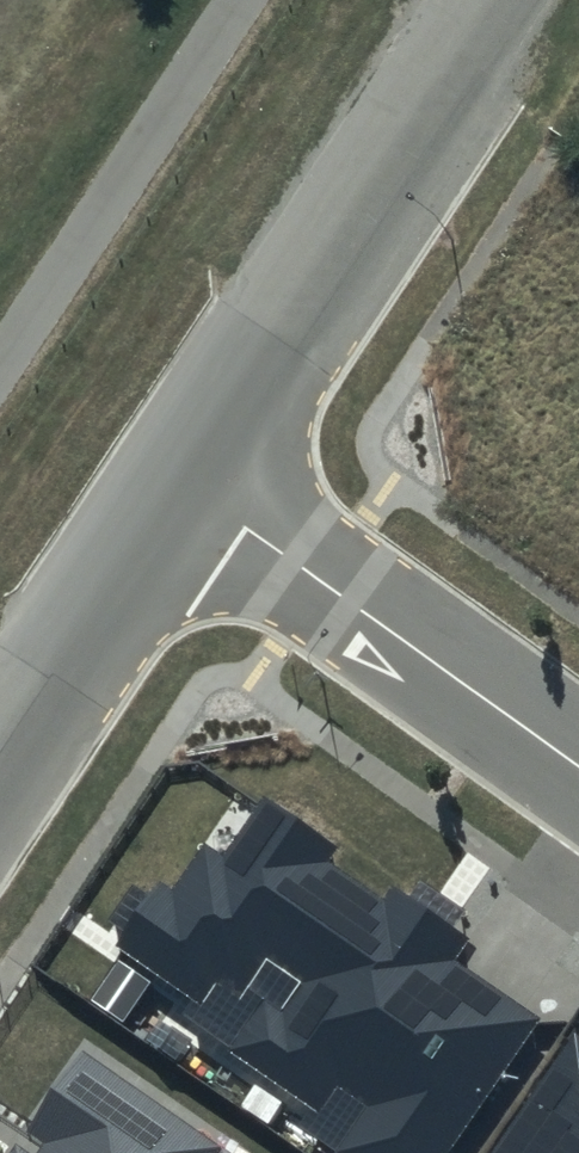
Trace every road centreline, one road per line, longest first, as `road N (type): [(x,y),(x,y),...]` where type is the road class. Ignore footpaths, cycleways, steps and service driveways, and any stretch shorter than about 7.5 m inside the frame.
road 1 (residential): [(179,478),(488,0)]
road 2 (residential): [(578,763),(179,478)]
road 3 (residential): [(0,745),(179,478)]

